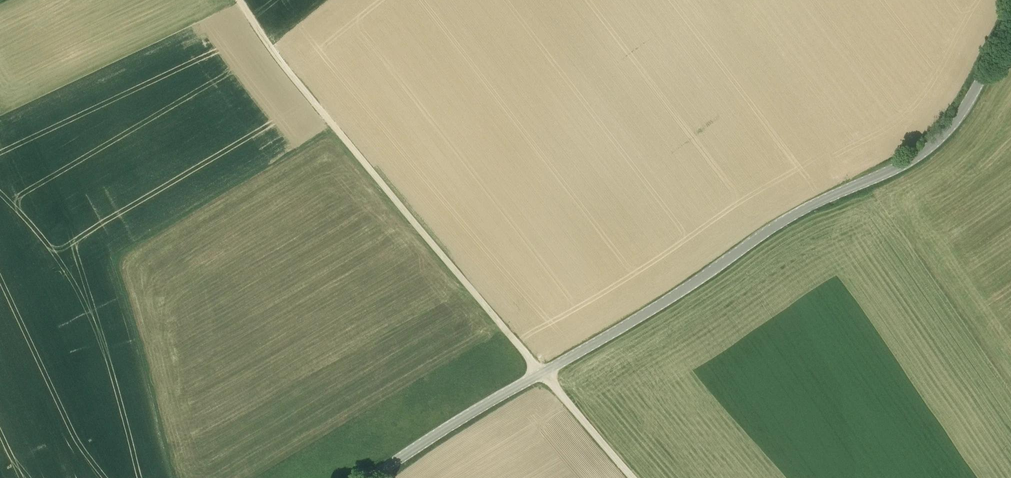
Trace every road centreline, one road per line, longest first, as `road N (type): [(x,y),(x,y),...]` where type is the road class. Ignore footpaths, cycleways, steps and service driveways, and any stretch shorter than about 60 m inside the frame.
road 1 (unclassified): [(1010,25),(957,118),(925,150),(791,216),(541,373)]
road 2 (track): [(239,0),(504,327)]
road 3 (unclassified): [(370,477),(541,373)]
road 4 (track): [(633,477),(504,327)]

